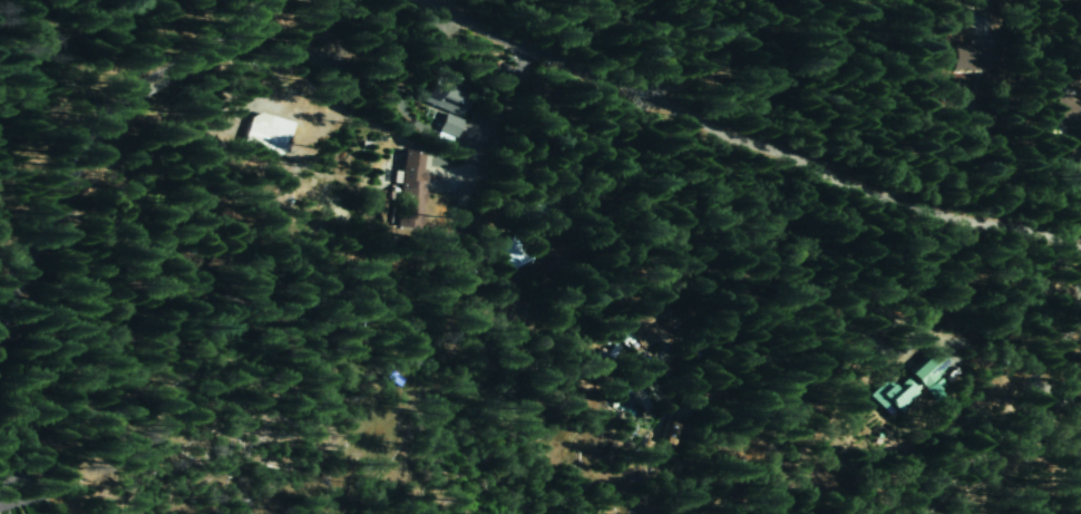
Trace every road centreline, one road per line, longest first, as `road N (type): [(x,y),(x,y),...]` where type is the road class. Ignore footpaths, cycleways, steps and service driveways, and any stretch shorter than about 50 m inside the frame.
road 1 (residential): [(1080,240),(904,198),(827,171),(597,83),(428,0)]
road 2 (tertiary): [(0,365),(42,274),(79,161),(110,115),(271,0)]
road 3 (residential): [(56,234),(321,348)]

